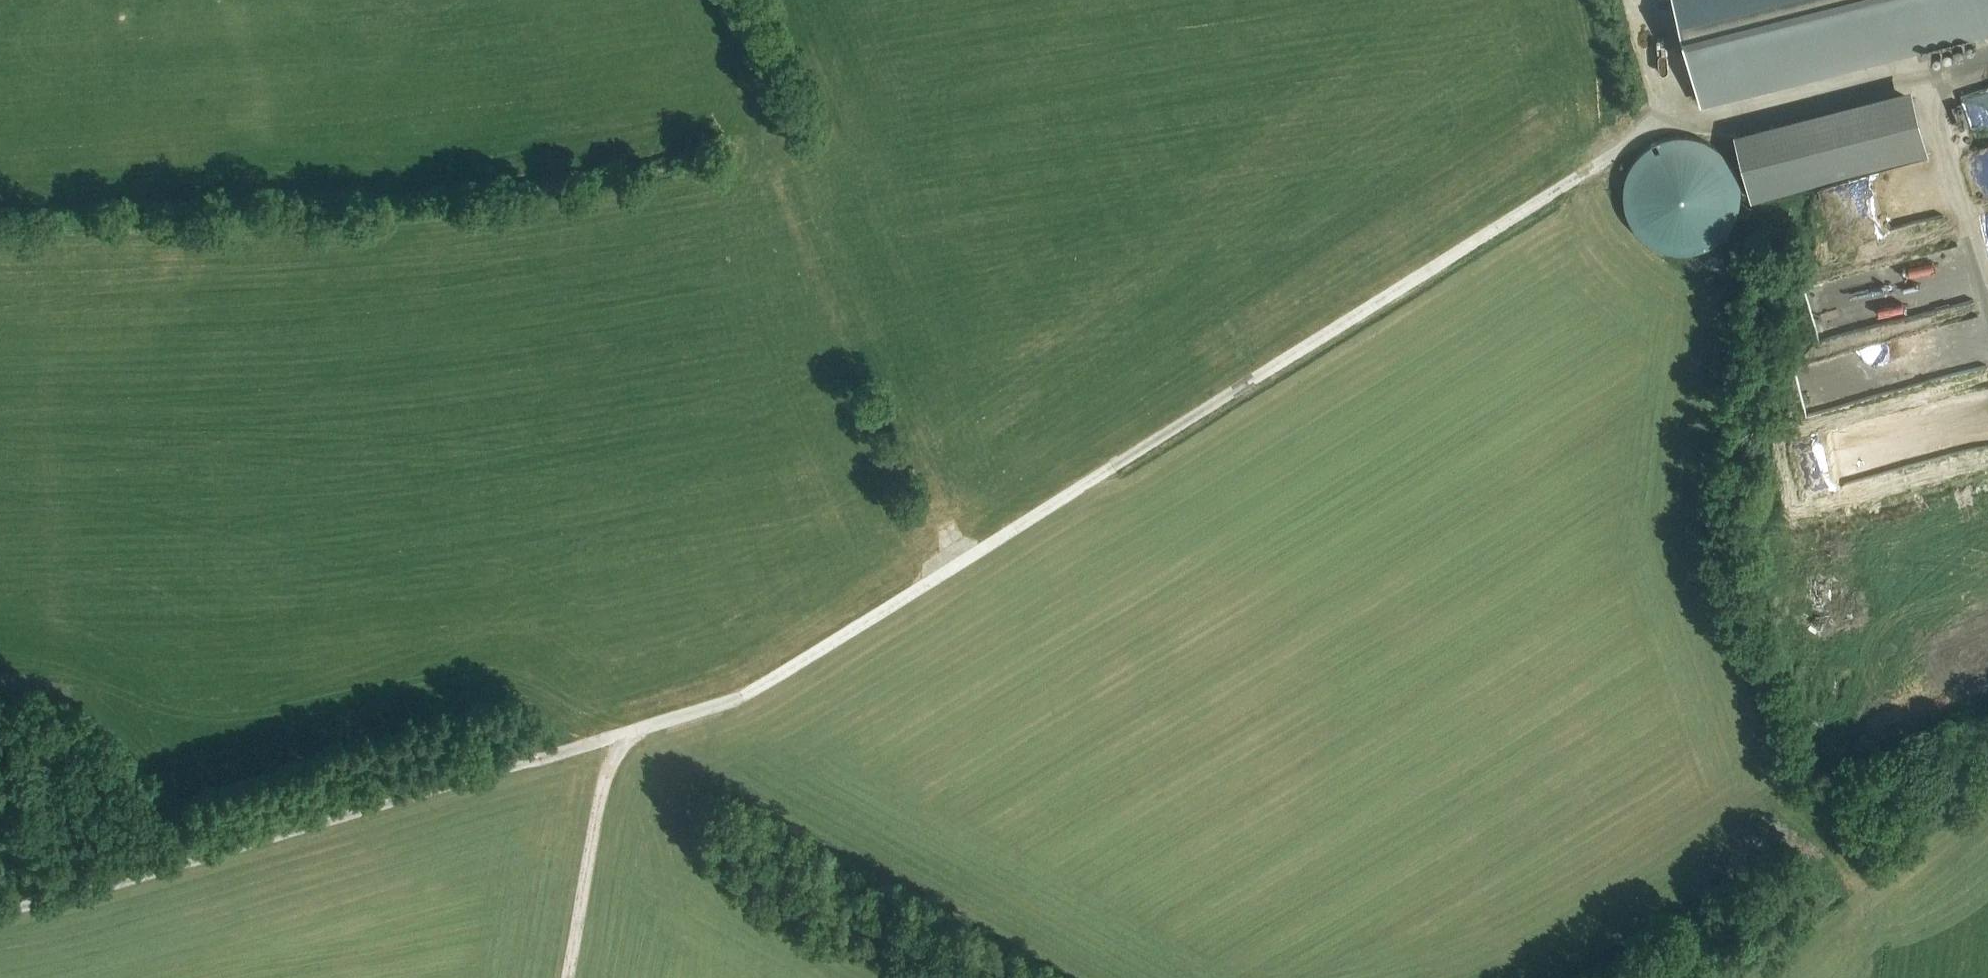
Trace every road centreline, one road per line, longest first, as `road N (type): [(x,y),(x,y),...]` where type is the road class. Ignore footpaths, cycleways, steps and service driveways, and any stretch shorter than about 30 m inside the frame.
road 1 (track): [(1987,257),(1929,75)]

